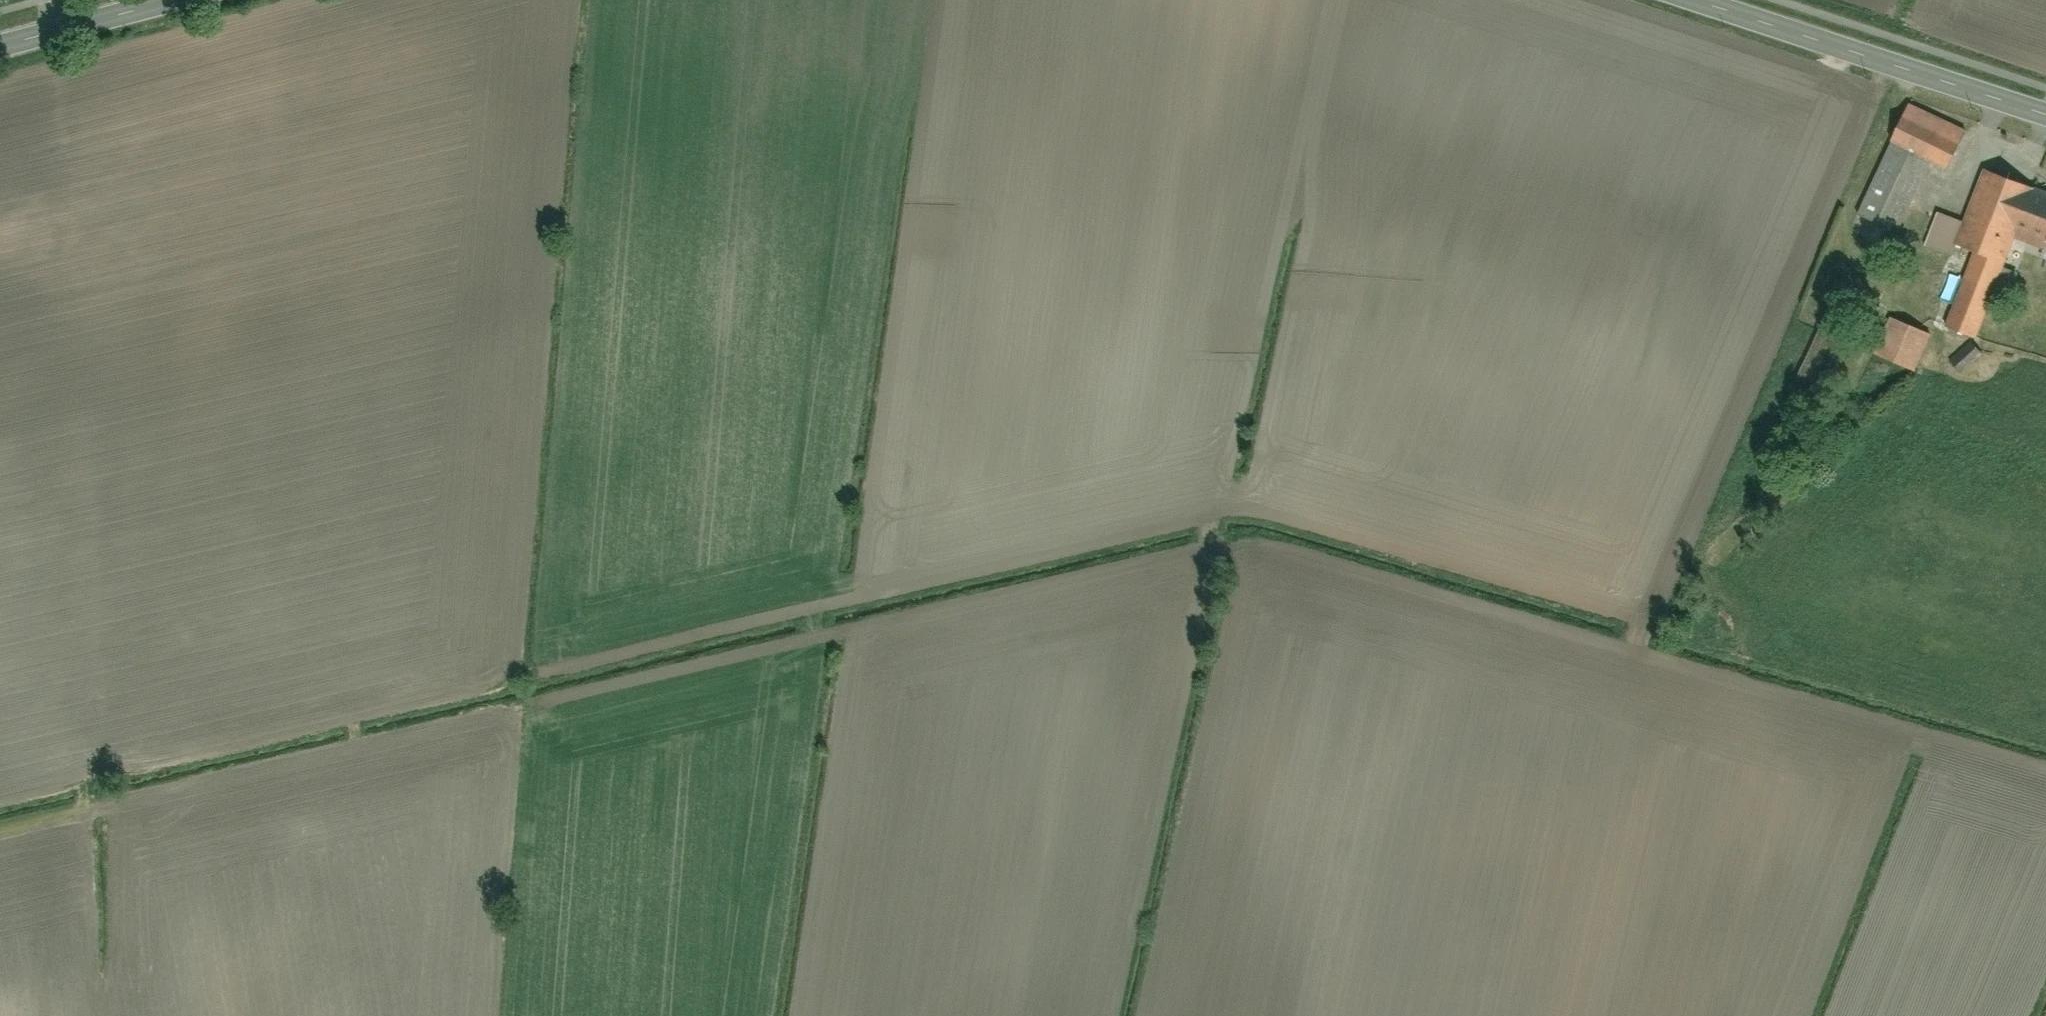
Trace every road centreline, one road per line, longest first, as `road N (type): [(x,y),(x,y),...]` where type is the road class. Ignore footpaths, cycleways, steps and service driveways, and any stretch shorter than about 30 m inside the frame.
road 1 (tertiary): [(2045,116),(1680,0)]
road 2 (tertiary): [(154,0),(0,41)]

